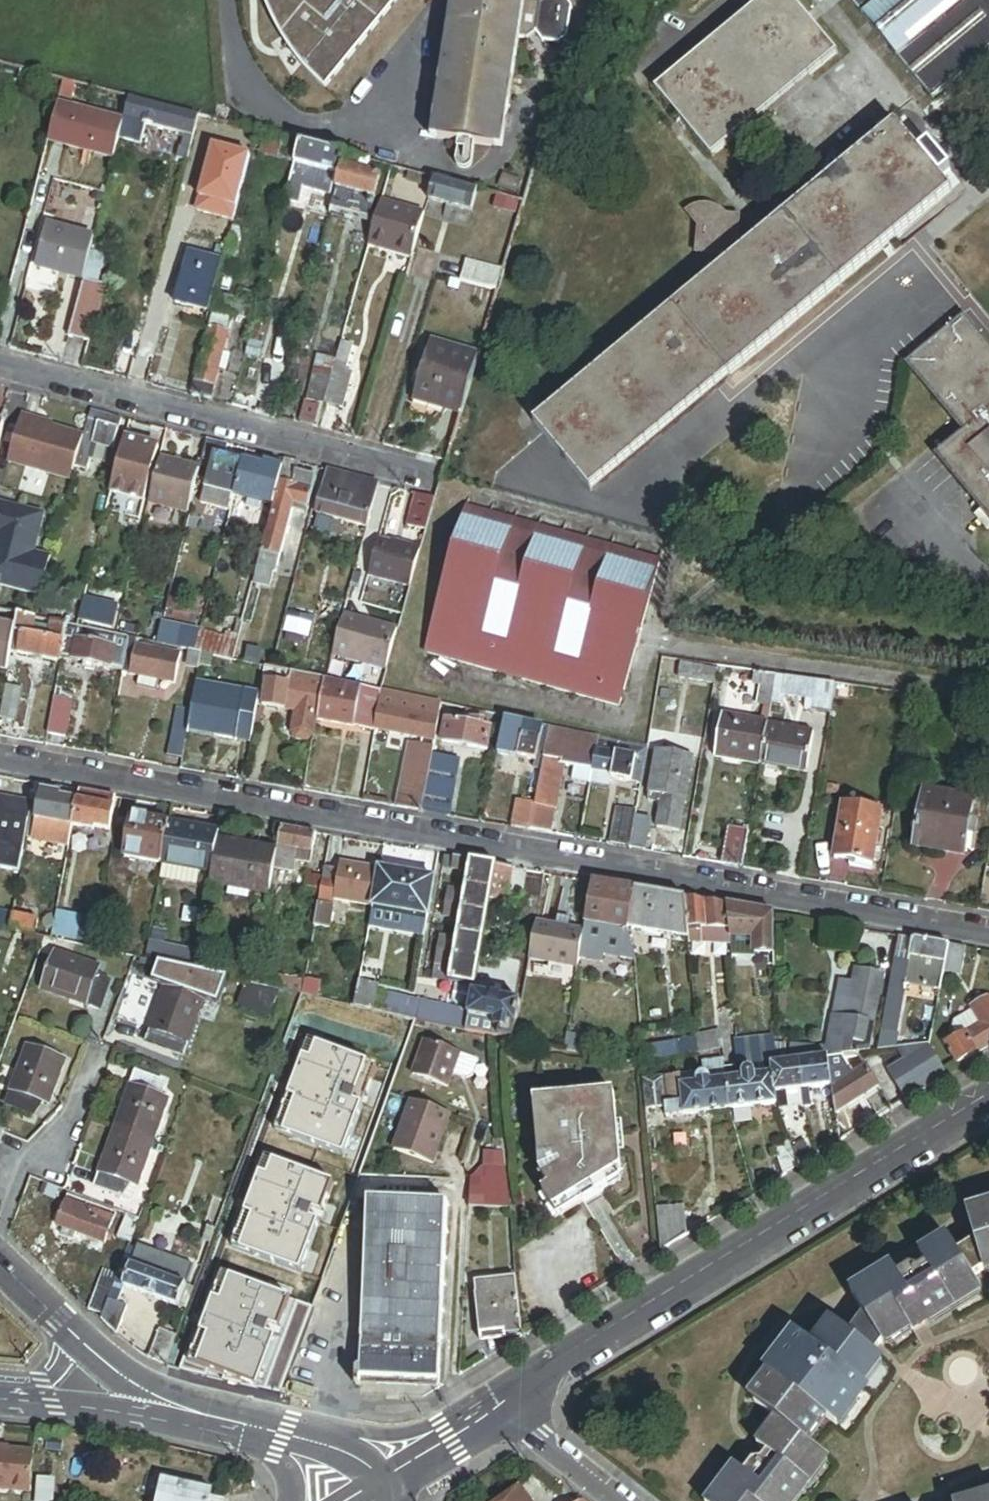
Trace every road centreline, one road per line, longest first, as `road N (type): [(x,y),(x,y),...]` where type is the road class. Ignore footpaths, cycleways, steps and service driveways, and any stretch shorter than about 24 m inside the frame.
road 1 (residential): [(0,757),(988,932)]
road 2 (residential): [(502,1412),(988,1096)]
road 3 (residential): [(0,365),(433,478)]
road 4 (residential): [(17,1397),(179,1410)]
road 5 (residential): [(250,1427),(339,1450),(388,1476)]
road 6 (residential): [(502,1412),(617,1500)]
road 7 (residential): [(388,1476),(502,1412)]
road 8 (residential): [(77,1338),(113,1372),(179,1410)]

